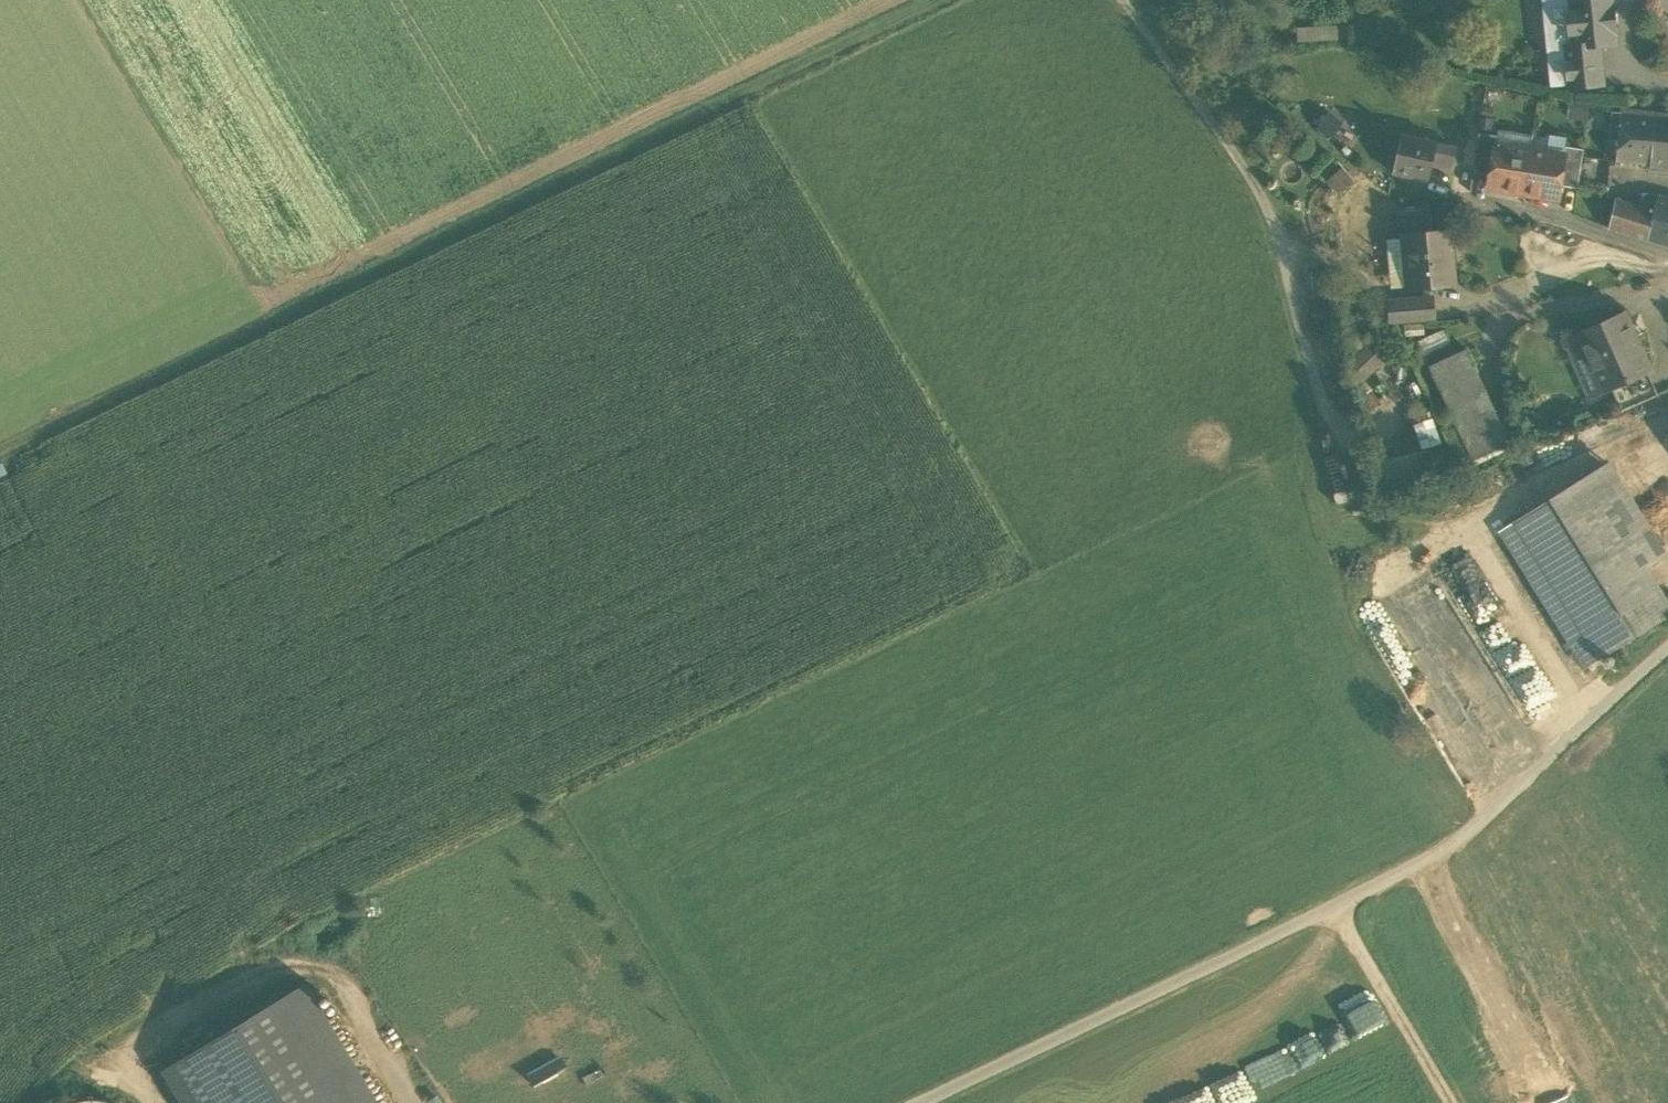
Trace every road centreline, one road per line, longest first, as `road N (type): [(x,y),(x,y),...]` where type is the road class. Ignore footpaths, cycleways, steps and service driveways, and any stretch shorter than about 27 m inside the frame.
road 1 (track): [(939,0),(0,452)]
road 2 (track): [(919,1102),(1332,905),(1452,1102)]
road 3 (track): [(1127,0),(1268,197),(1332,439)]
road 4 (unclassified): [(1667,646),(1449,848),(1332,905)]
road 5 (residential): [(1667,256),(1561,217),(1468,207)]

